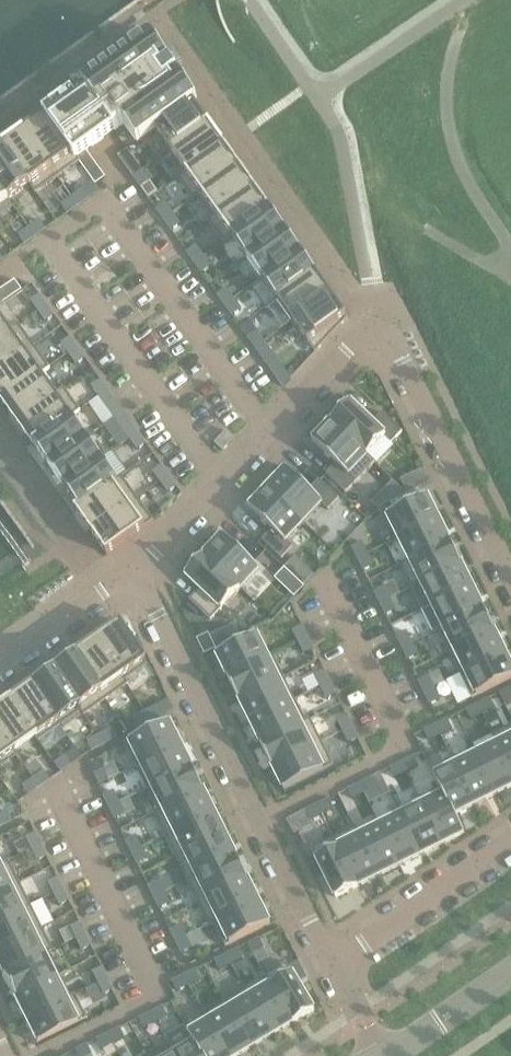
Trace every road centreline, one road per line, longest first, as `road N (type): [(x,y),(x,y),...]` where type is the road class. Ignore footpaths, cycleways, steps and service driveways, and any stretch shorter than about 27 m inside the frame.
road 1 (residential): [(333,966),(136,572)]
road 2 (residential): [(373,333),(344,352),(136,572)]
road 3 (residential): [(373,333),(387,335),(404,361),(510,576)]
road 4 (residential): [(510,843),(333,966)]
road 5 (residential): [(136,572),(0,661)]
road 6 (tertiary): [(393,1055),(510,976)]

